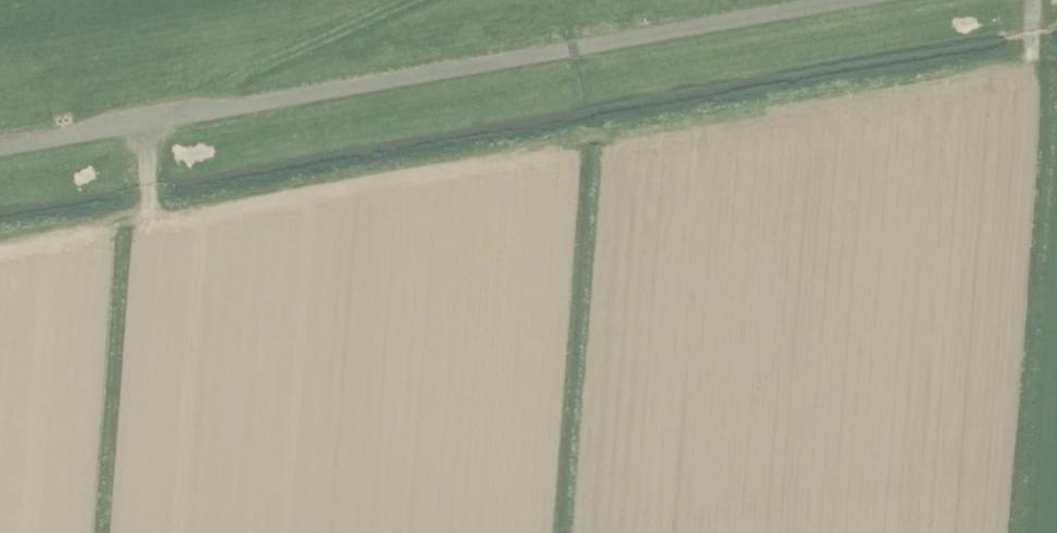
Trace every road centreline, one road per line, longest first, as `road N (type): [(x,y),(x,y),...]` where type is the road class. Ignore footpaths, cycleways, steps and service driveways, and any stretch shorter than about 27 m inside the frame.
road 1 (track): [(401,0),(160,116)]

